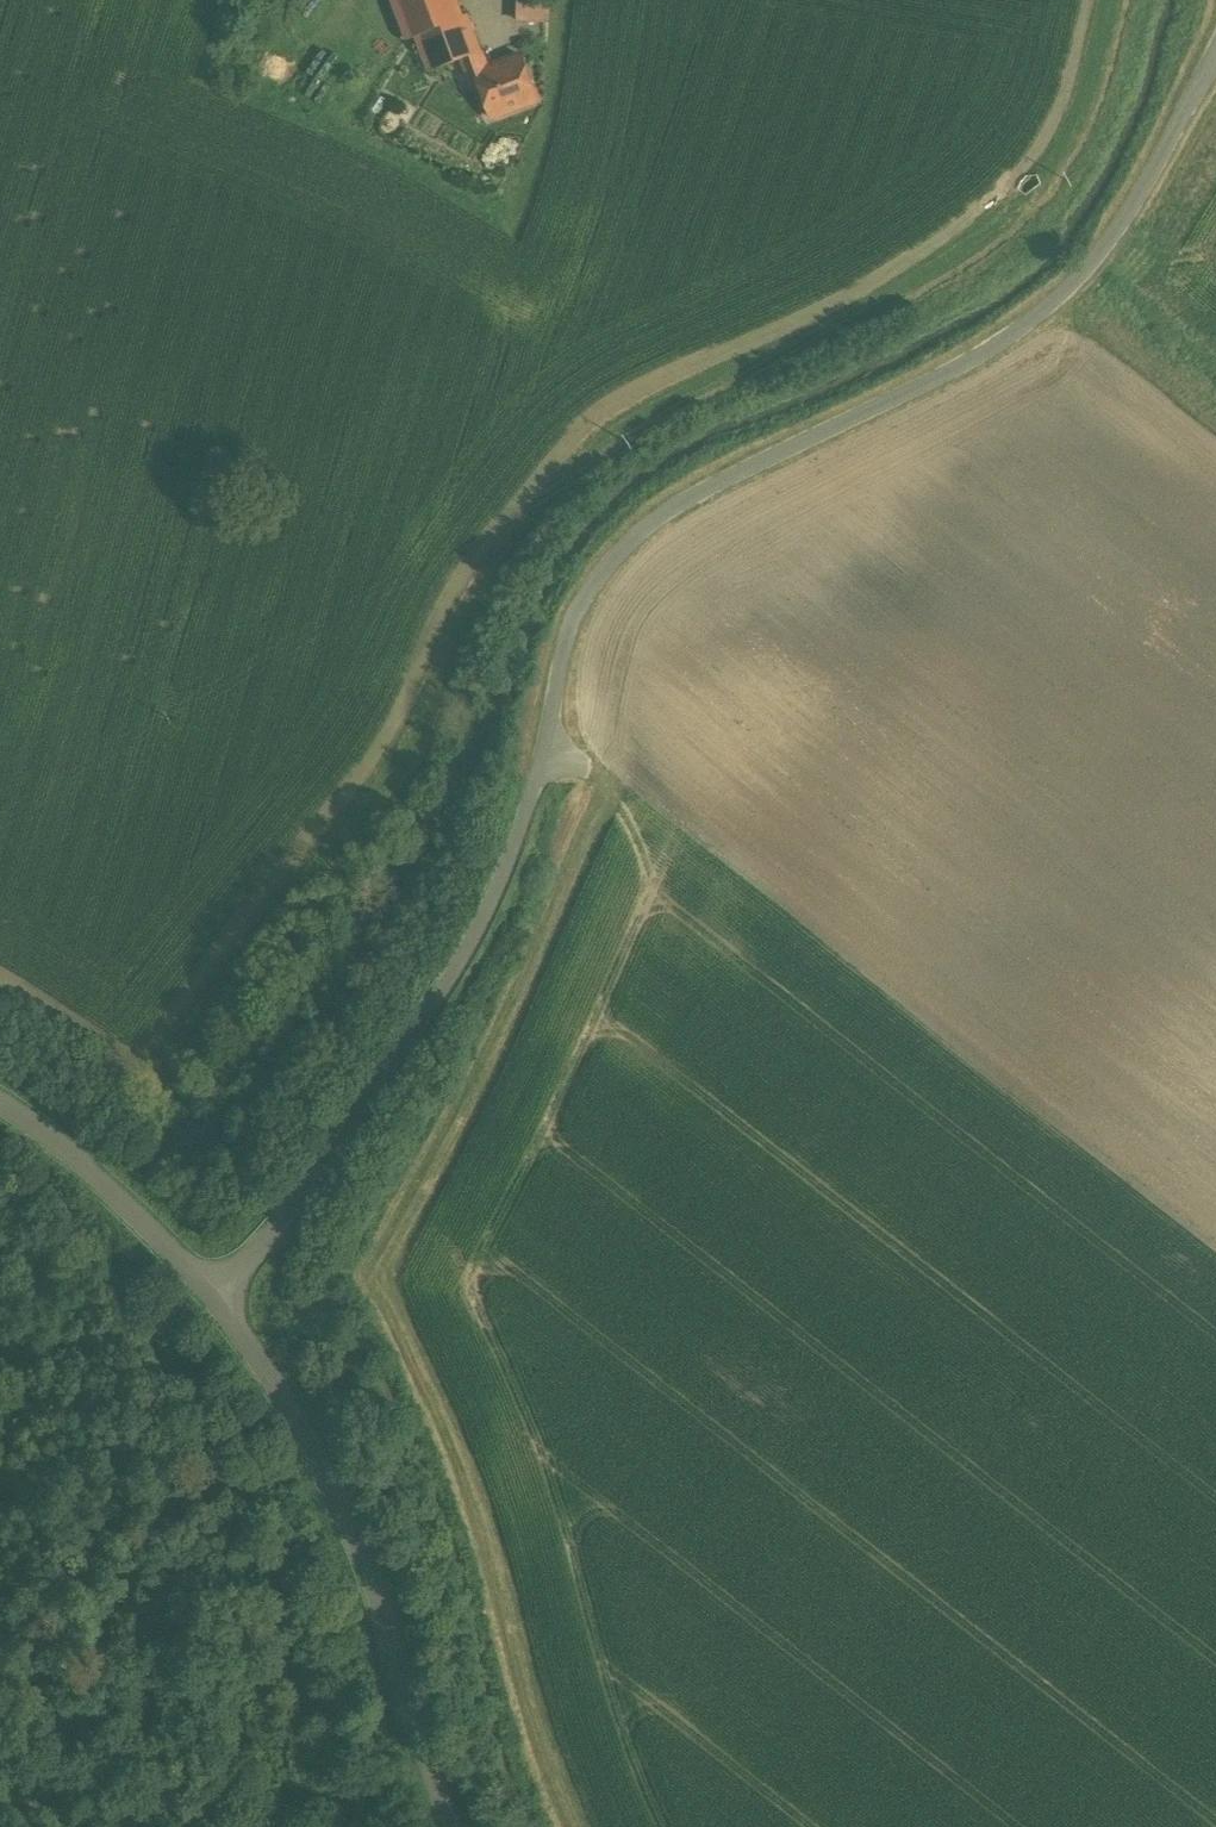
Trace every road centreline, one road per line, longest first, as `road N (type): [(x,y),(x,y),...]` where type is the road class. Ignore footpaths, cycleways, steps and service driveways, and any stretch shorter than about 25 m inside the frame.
road 1 (unclassified): [(1215,82),(1100,253),(1050,306),(980,355),(692,495),(595,578),(571,622),(539,780),(484,918),(293,1211),(217,1297)]
road 2 (unclassified): [(452,1826),(352,1527),(312,1444),(217,1297)]
road 3 (unclassified): [(217,1297),(116,1196),(0,1108)]

